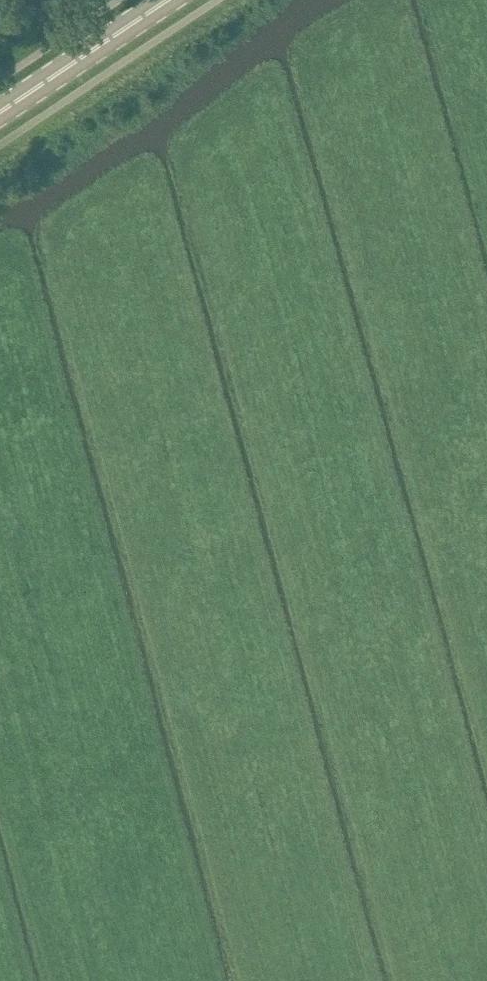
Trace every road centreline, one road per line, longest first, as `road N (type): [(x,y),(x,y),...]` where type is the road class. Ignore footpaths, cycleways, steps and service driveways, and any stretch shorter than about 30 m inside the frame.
road 1 (primary): [(0,113),(169,0)]

